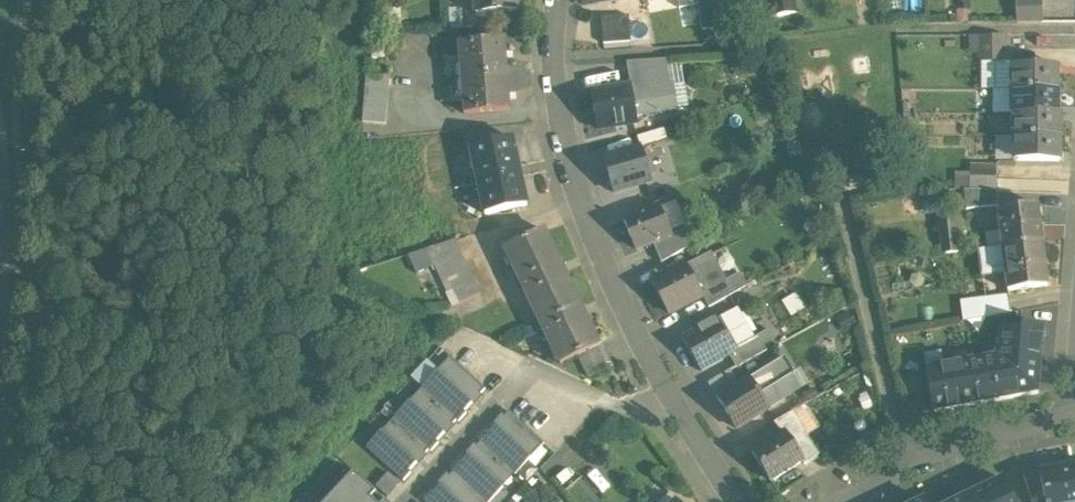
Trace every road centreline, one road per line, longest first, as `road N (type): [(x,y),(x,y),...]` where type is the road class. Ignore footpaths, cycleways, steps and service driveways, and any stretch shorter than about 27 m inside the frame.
road 1 (residential): [(737,501),(633,306),(584,181),(568,91),(578,0)]
road 2 (residential): [(866,501),(1074,418)]

